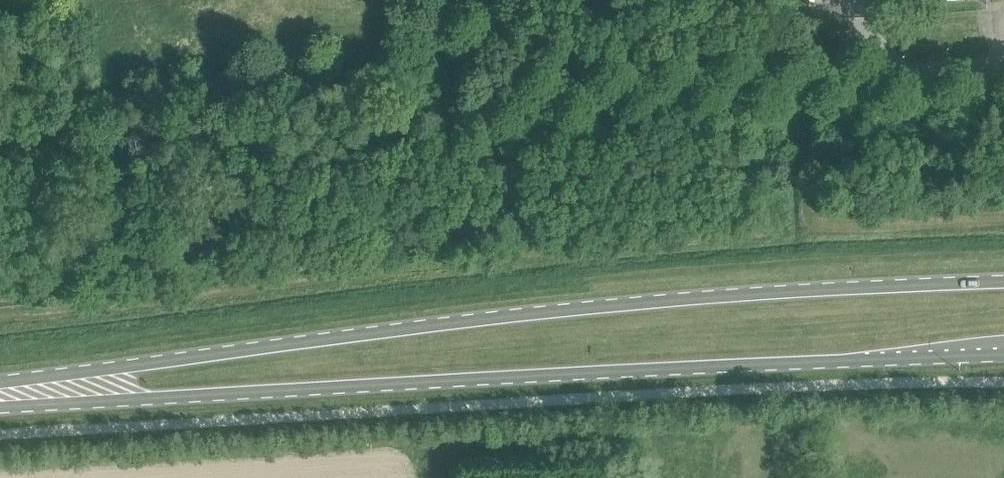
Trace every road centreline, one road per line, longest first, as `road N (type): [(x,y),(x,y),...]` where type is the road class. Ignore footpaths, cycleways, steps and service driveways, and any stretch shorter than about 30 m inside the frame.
road 1 (primary): [(1003,289),(858,291),(443,326),(269,346),(109,388)]
road 2 (primary): [(109,388),(240,394),(1003,353)]

